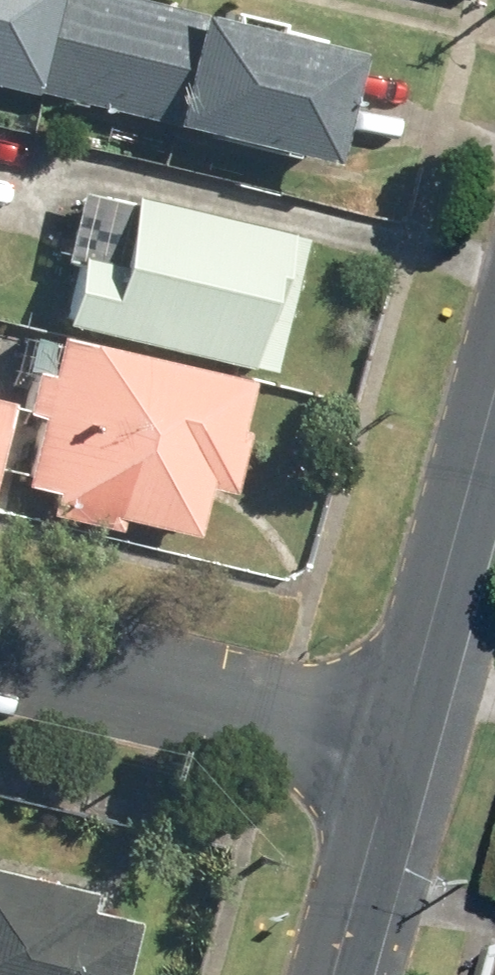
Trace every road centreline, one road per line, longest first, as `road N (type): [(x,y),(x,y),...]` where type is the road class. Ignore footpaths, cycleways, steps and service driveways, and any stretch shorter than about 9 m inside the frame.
road 1 (residential): [(0,646),(401,745)]
road 2 (residential): [(401,745),(494,403)]
road 3 (residential): [(338,974),(401,745)]

